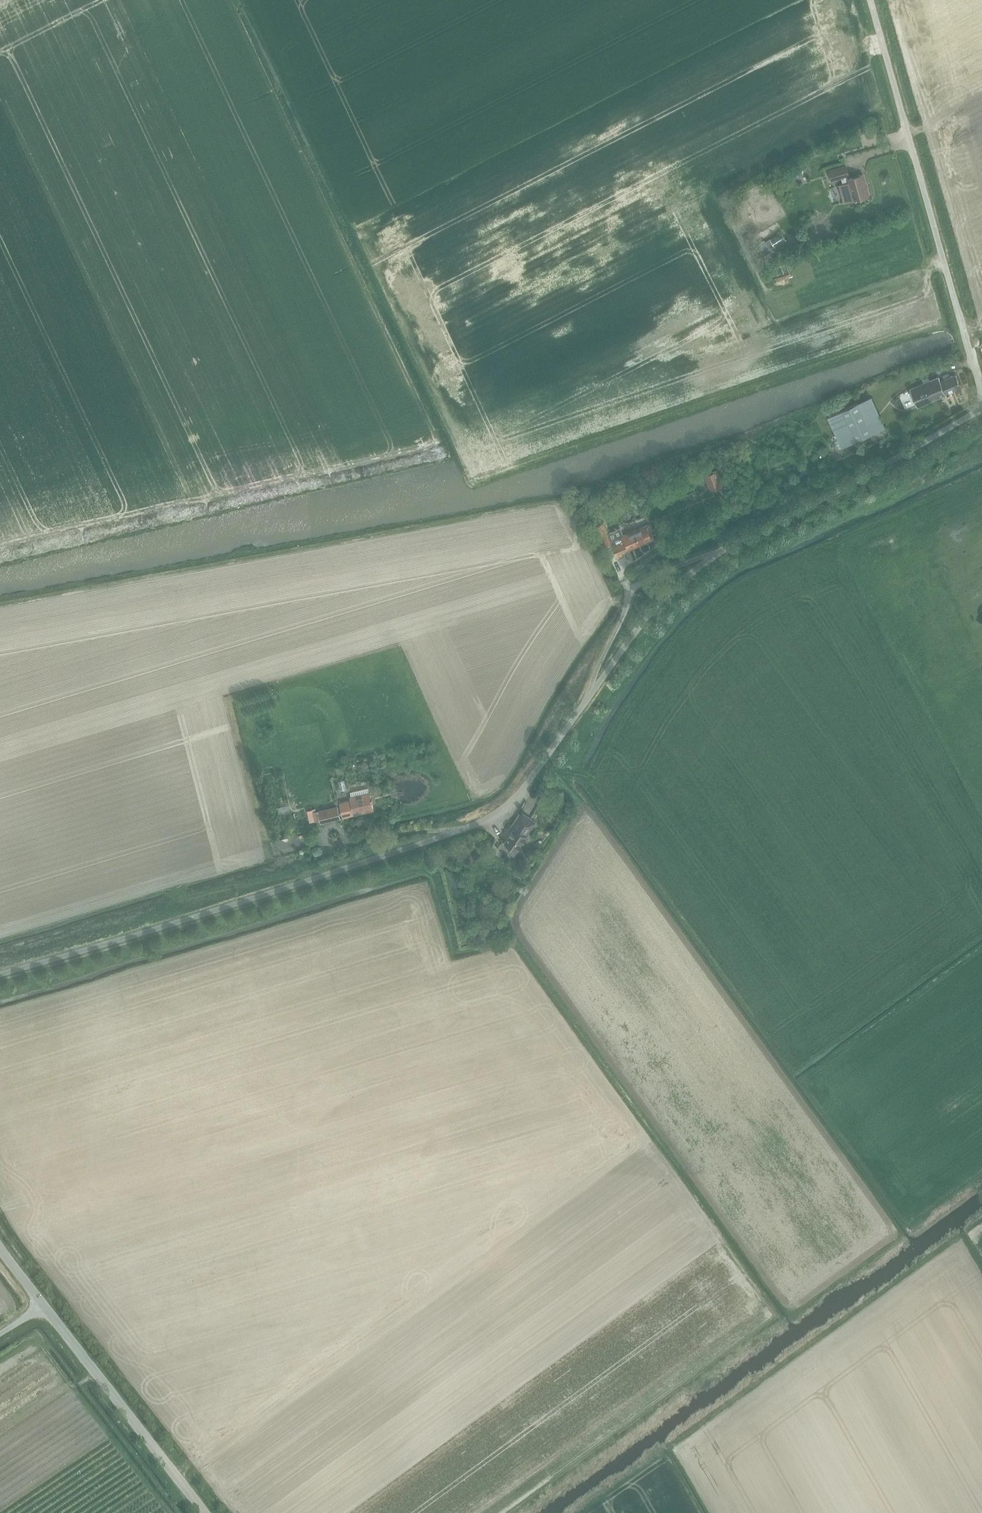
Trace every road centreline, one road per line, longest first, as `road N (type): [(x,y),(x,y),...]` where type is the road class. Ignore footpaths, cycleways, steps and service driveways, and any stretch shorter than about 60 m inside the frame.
road 1 (unclassified): [(0,974),(276,892),(515,805),(624,641),(682,579),(981,408)]
road 2 (unclassified): [(981,393),(868,0)]
road 3 (tertiary): [(203,1512),(43,1307)]

